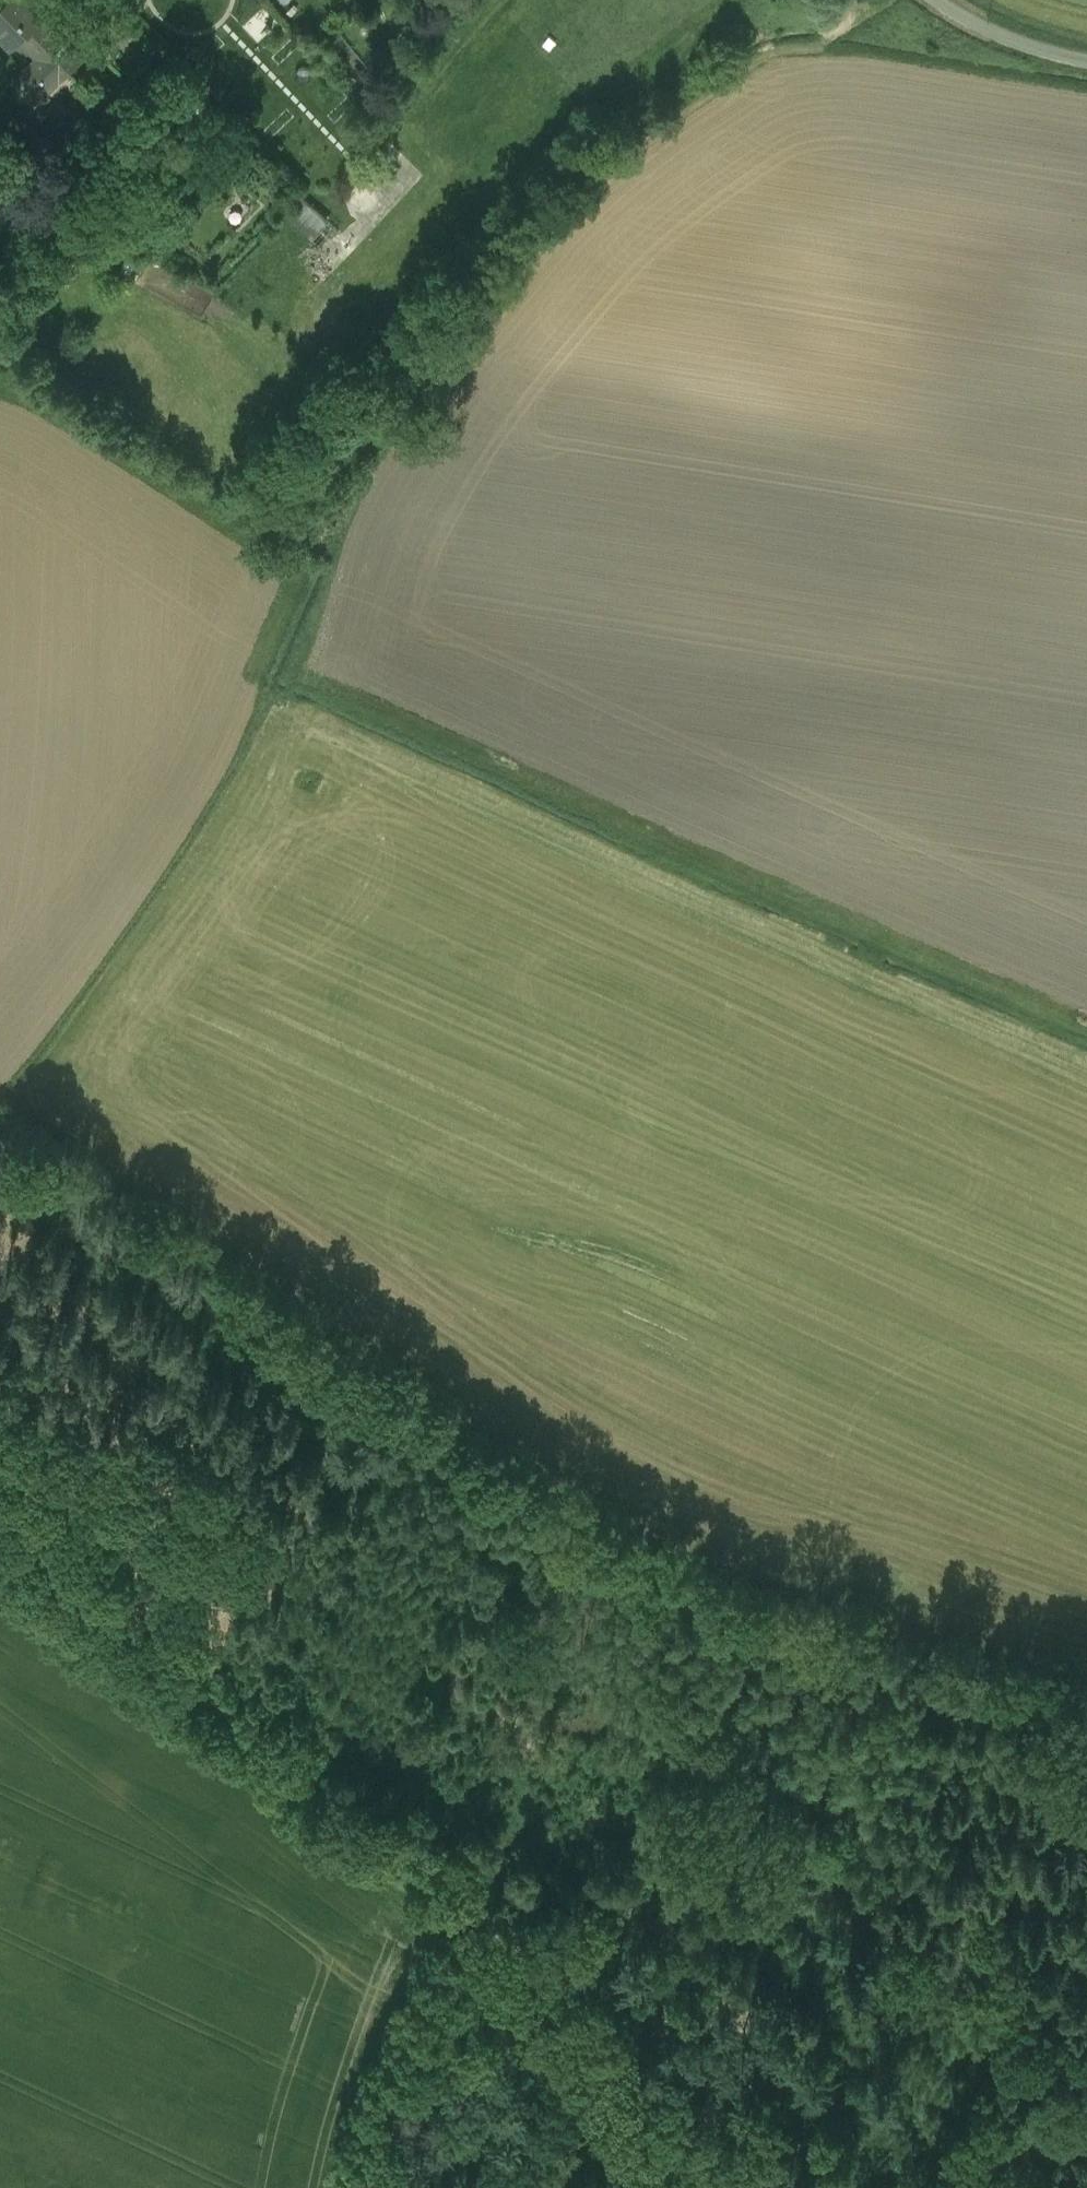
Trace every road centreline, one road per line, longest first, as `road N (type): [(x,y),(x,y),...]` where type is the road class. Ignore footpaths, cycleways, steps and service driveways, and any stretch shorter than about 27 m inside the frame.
road 1 (unclassified): [(1086,61),(1012,40),(941,0)]

